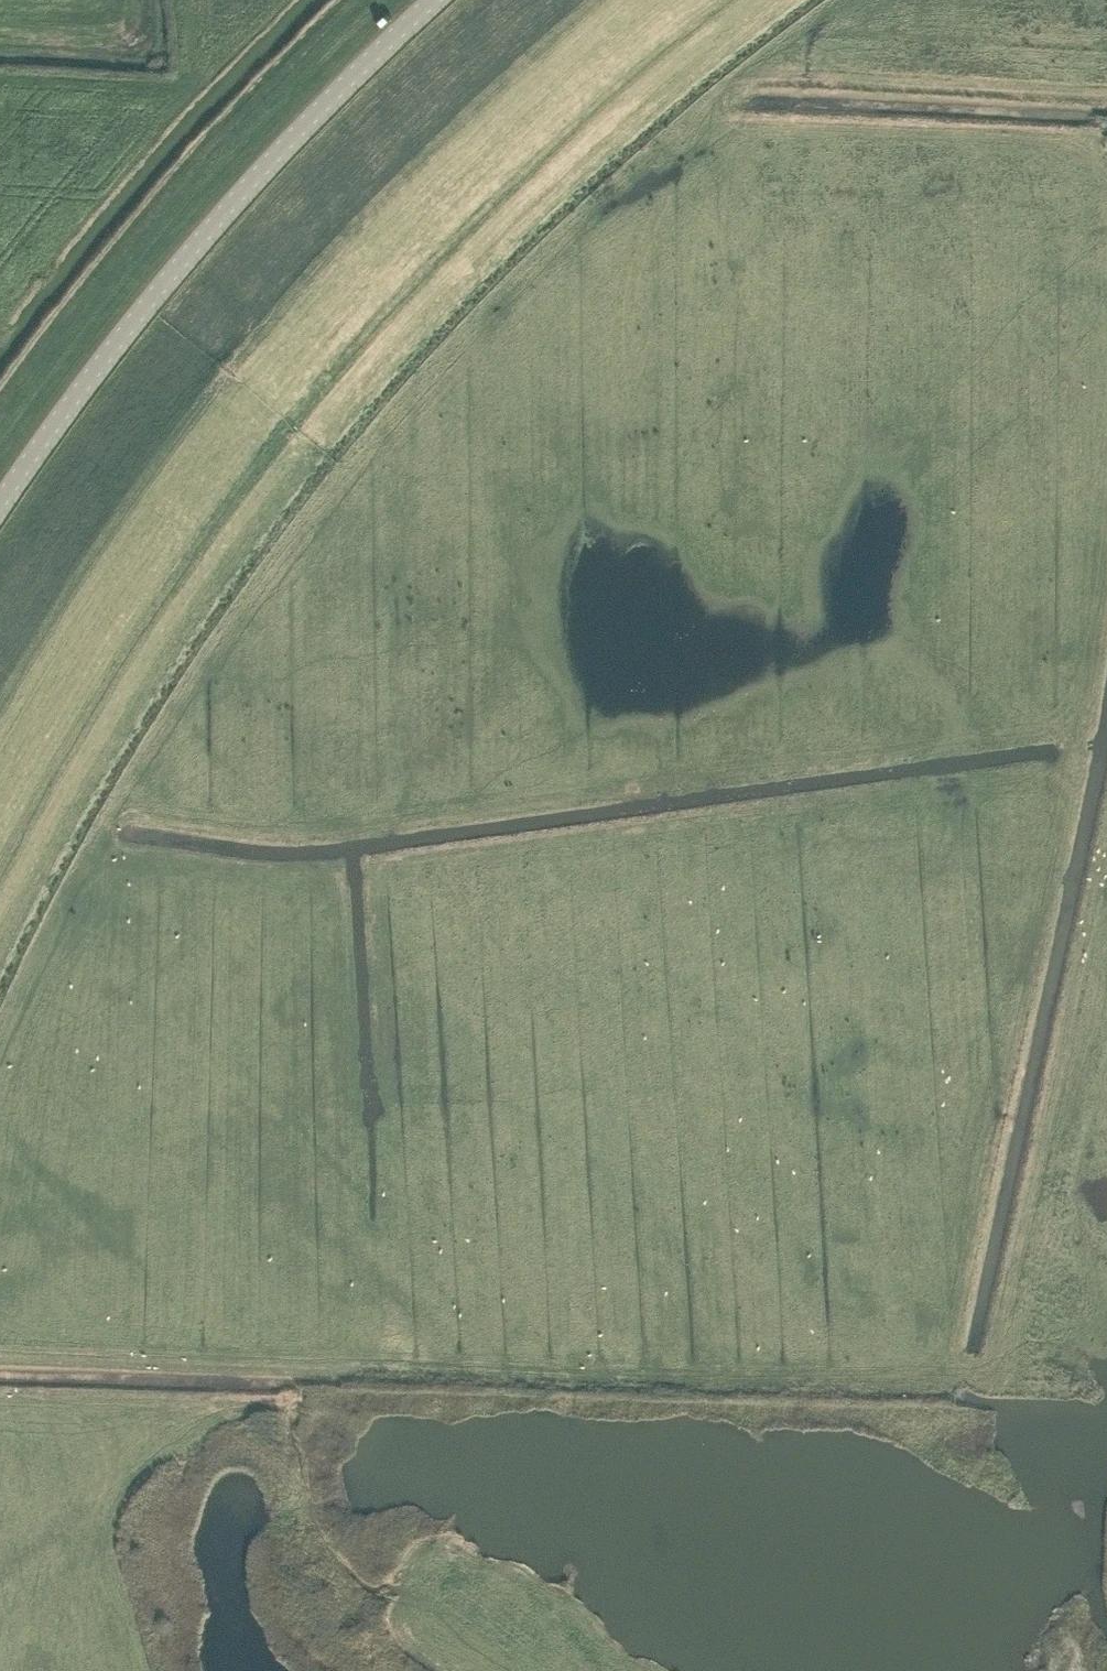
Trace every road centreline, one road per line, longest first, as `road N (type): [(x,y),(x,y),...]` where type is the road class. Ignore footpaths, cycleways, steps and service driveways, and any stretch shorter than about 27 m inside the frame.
road 1 (tertiary): [(0,511),(114,348),(267,169),(436,0)]

